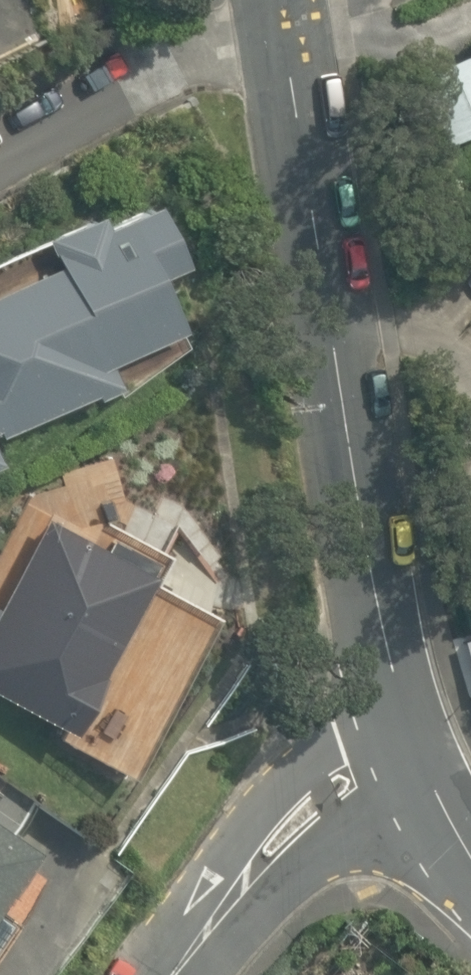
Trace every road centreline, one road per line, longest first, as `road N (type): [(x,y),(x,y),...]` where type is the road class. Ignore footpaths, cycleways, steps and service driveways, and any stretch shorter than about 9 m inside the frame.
road 1 (residential): [(296,11),(349,445),(431,767)]
road 2 (residential): [(431,767),(324,805),(247,879),(174,974)]
road 3 (residential): [(296,11),(0,163)]

